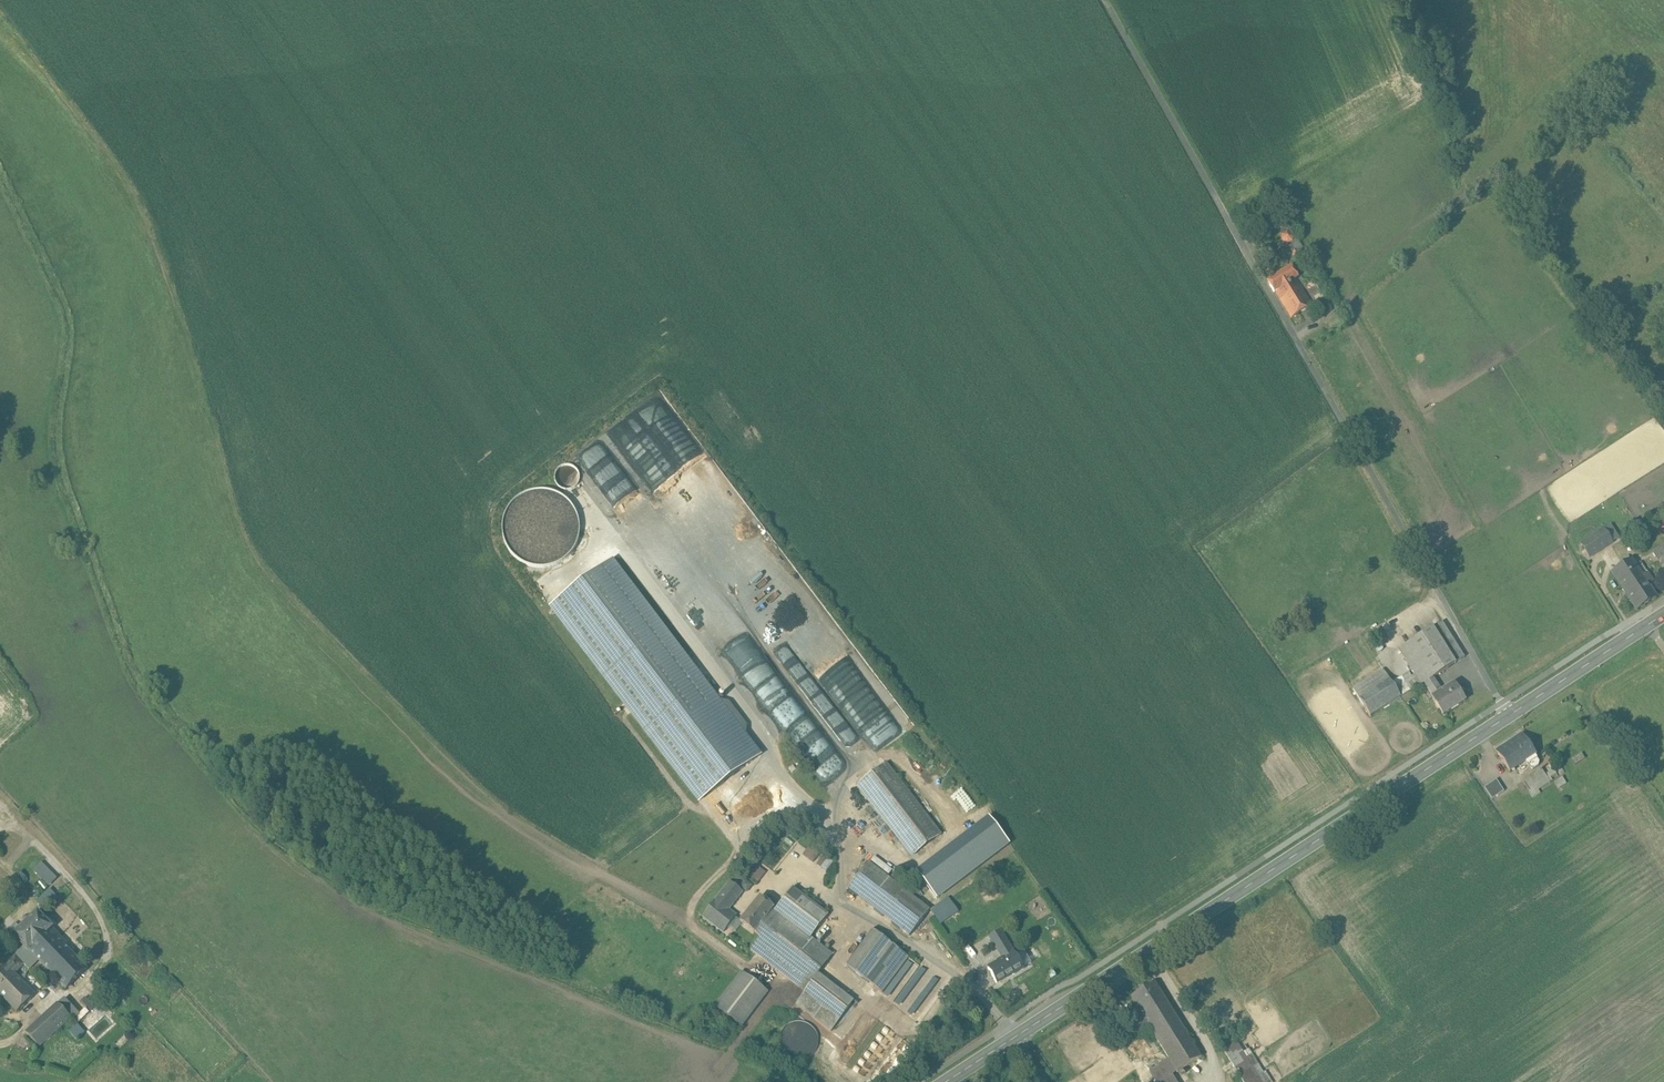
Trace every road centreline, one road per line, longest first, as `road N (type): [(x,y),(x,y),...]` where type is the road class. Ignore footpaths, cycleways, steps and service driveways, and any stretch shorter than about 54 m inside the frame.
road 1 (residential): [(1508,715),(1101,0)]
road 2 (secondary): [(1014,1038),(1508,715)]
road 3 (secondary): [(1508,715),(1663,613)]
road 4 (track): [(1225,1081),(1150,949)]

